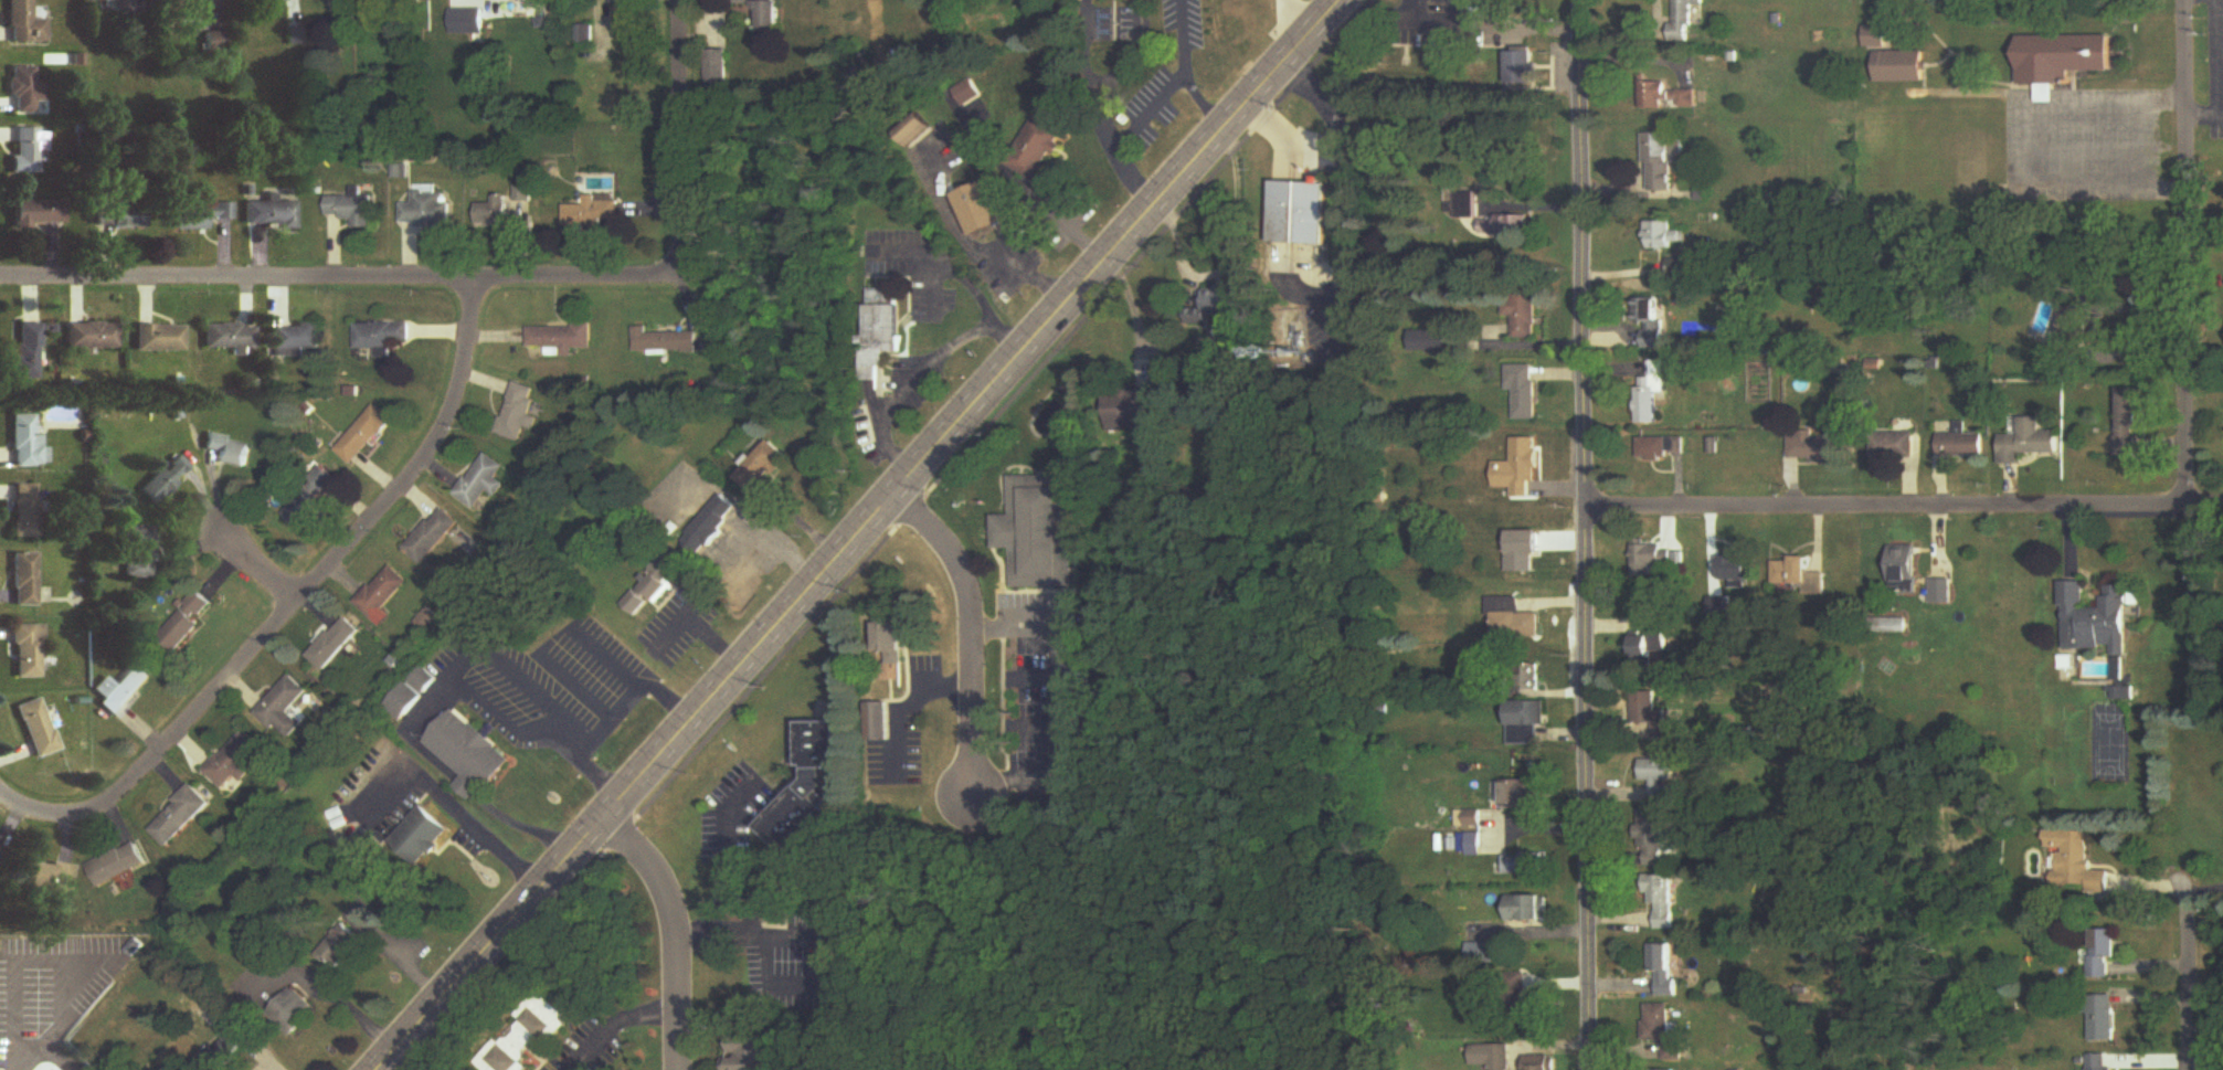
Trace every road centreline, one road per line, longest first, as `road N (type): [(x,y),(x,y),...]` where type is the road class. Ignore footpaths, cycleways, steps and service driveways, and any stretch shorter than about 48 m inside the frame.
road 1 (secondary): [(1338,0),(375,1069)]
road 2 (residential): [(1581,0),(1591,1069)]
road 3 (residential): [(684,0),(684,227),(676,259),(656,278),(0,277)]
road 4 (residential): [(0,794),(43,816),(97,808),(299,605),(443,425),(458,388),(474,279)]
road 5 (residential): [(2222,506),(1582,507)]
road 6 (residential): [(2179,0),(2189,507)]
road 7 (residential): [(898,487),(961,576),(971,791)]
road 8 (residential): [(679,1069),(677,954),(664,889),(604,814)]
road 9 (residential): [(2188,912),(2188,1069)]

